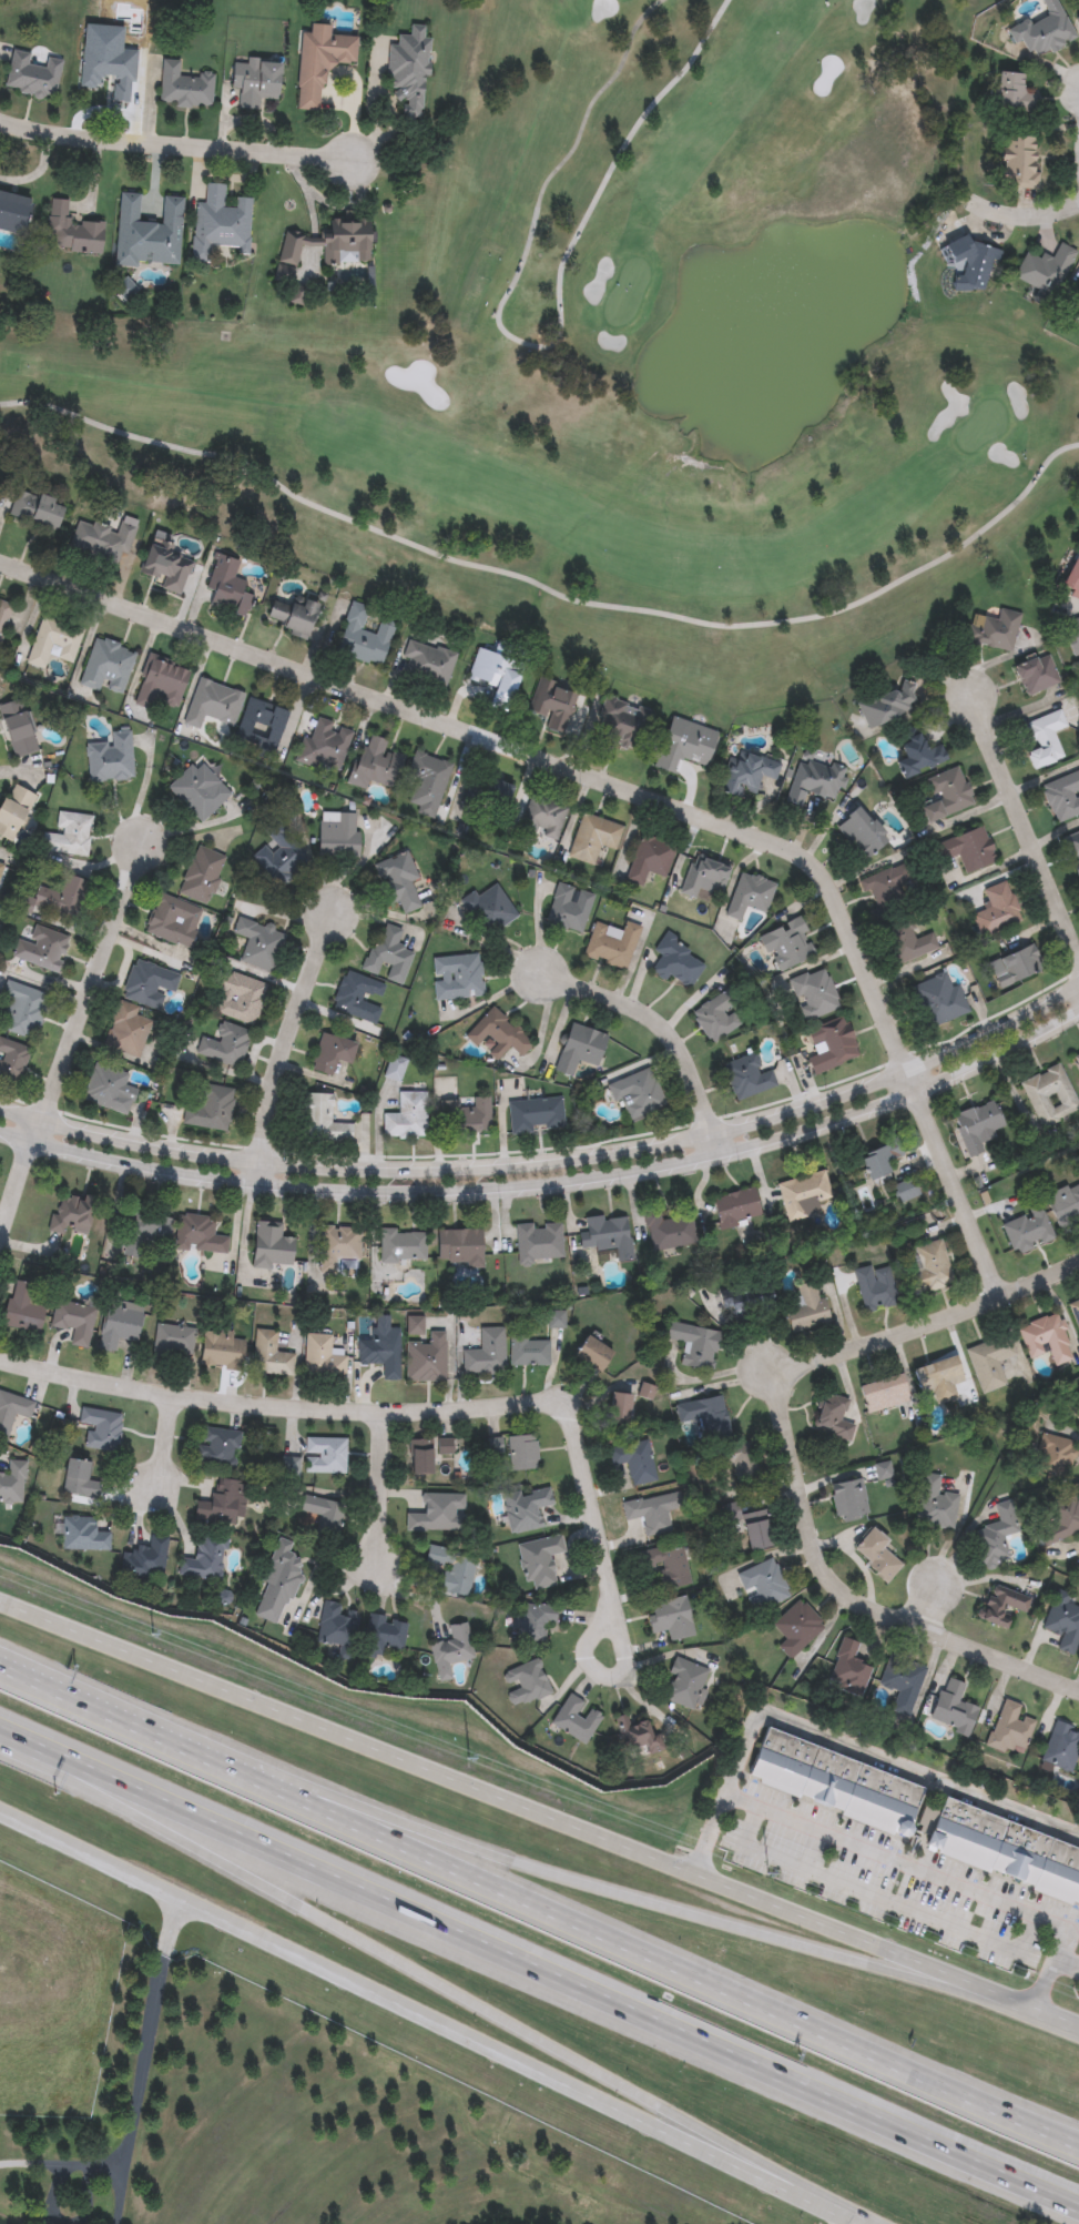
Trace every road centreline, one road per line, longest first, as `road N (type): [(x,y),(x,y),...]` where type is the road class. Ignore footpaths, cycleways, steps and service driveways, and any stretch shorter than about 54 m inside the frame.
road 1 (residential): [(0,564),(800,858),(845,919),(1002,1300)]
road 2 (tertiary): [(0,1132),(256,1190),(540,1189),(753,1151),(917,1094),(1078,1013)]
road 3 (tertiary): [(1078,986),(906,1070),(752,1124),(546,1161),(261,1164),(0,1105)]
road 4 (secondary): [(983,1988),(0,1602)]
road 5 (motorway): [(150,1806),(1078,2217)]
road 6 (secondary): [(0,1810),(859,2223)]
road 7 (motorway): [(1078,2150),(291,1796)]
road 8 (motorway): [(983,1988),(291,1796)]
road 9 (motorway): [(150,1806),(388,1960),(642,2101),(721,2157)]
road 10 (residential): [(0,1361),(246,1411),(445,1415),(558,1407),(569,1417)]
road 11 (residential): [(792,1391),(784,1427),(798,1484),(827,1570),(854,1603),(1078,1689)]
road 12 (residential): [(0,1254),(142,841)]
road 13 (residential): [(0,119),(33,130),(356,160)]
road 14 (motorway): [(291,1796),(0,1665)]
road 15 (residential): [(792,1391),(837,1358),(918,1334),(1078,1266)]
road 16 (residential): [(337,902),(285,1042),(256,1190)]
road 17 (residential): [(969,701),(1078,950)]
road 18 (residential): [(715,1156),(666,1029),(623,1001),(544,975)]
road 19 (residential): [(569,1417),(579,1436),(605,1605),(600,1638)]
road 20 (motorway): [(0,1739),(150,1806)]
road 21 (residential): [(383,1415),(378,1577)]
road 22 (residential): [(619,1649),(608,1639),(587,1642),(578,1654),(581,1675),(600,1684),(614,1678),(619,1649)]

